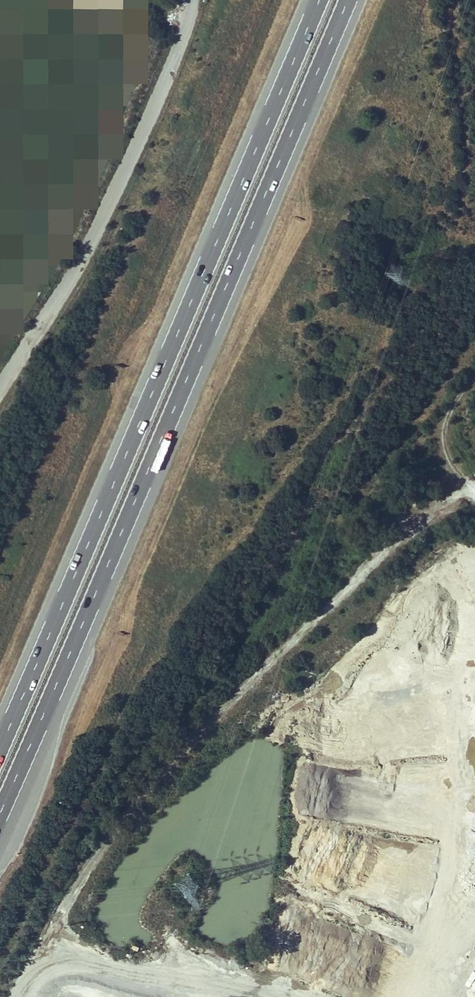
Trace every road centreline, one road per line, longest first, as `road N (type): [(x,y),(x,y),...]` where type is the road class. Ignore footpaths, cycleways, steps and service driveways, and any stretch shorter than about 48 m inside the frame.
road 1 (motorway): [(0,811),(348,0)]
road 2 (motorway): [(319,0),(0,750)]
road 3 (unclassified): [(0,389),(93,236),(192,0)]
road 4 (track): [(474,376),(443,426),(441,455),(474,495)]

